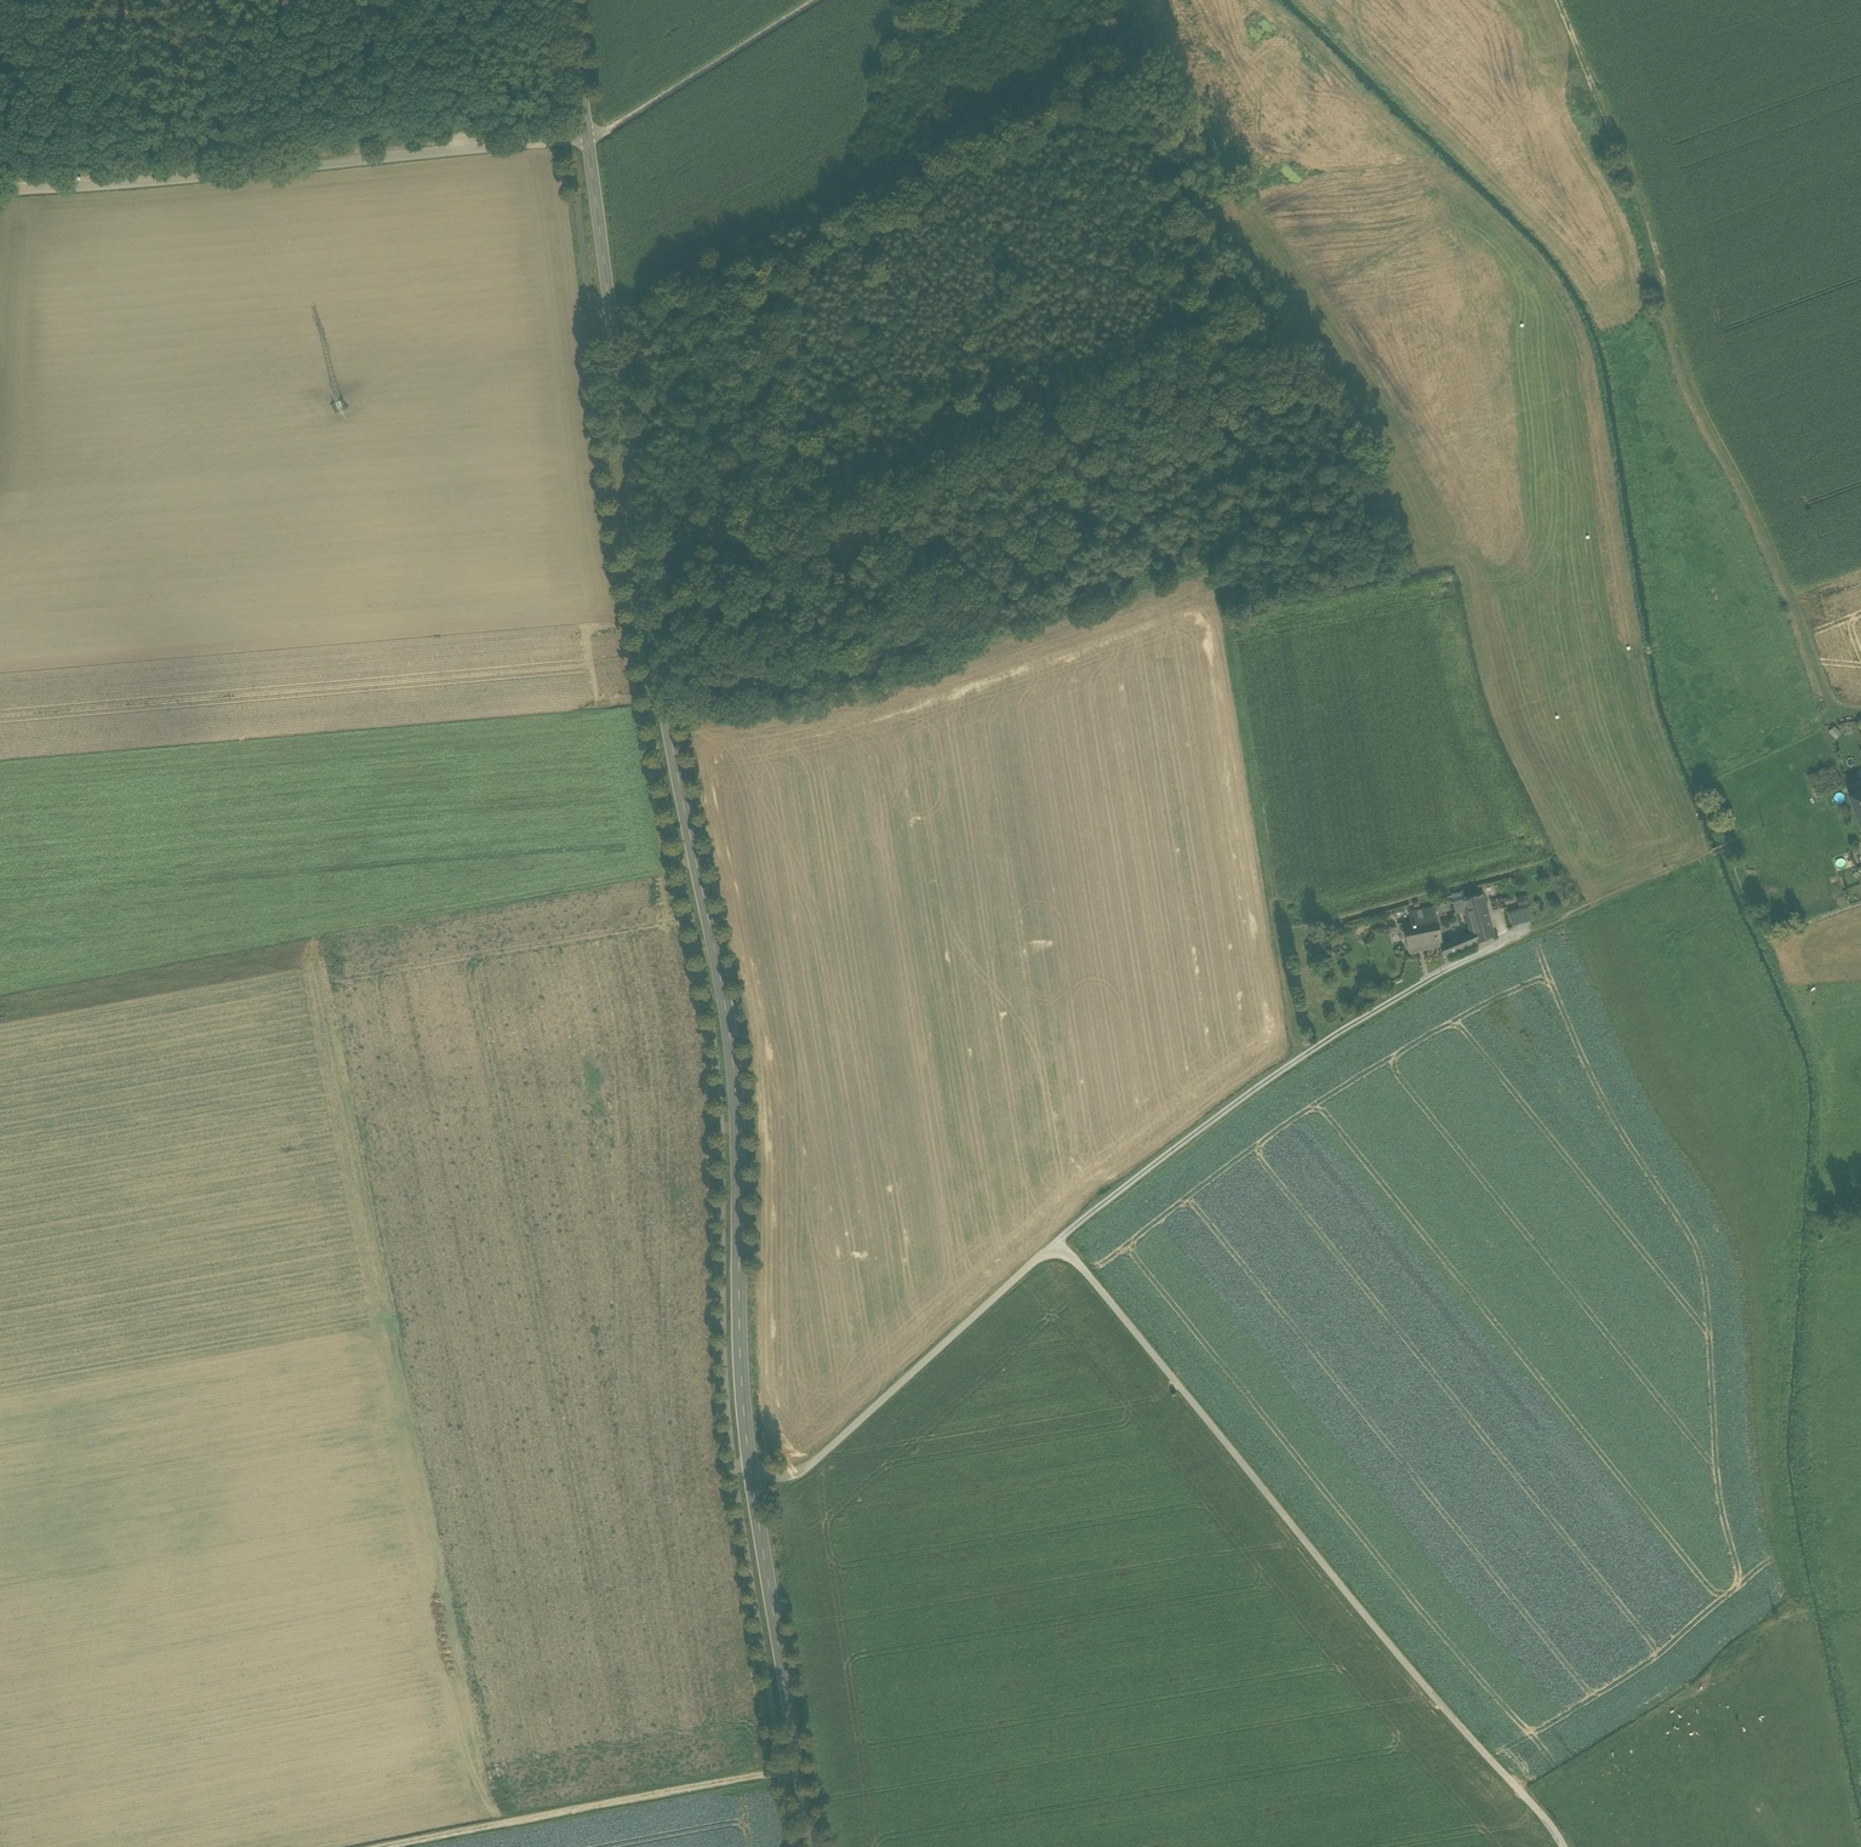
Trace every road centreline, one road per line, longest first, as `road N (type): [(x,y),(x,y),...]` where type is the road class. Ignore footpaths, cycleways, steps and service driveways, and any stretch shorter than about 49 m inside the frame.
road 1 (tertiary): [(752,1481),(730,1035),(663,692),(587,138)]
road 2 (track): [(1558,0),(1655,242),(1673,333),(1790,592),(1829,709),(1860,711)]
road 3 (unclassified): [(1565,1846),(1452,1729),(1057,1241)]
road 4 (track): [(1253,307),(653,621)]
road 5 (residential): [(587,138),(0,189)]
road 6 (unclassified): [(1523,929),(1301,1055),(1057,1241)]
road 7 (track): [(1301,1055),(1212,566)]
road 8 (track): [(393,1846),(799,1769)]
road 9 (unclassified): [(1057,1241),(802,1472),(752,1481)]
road 10 (tertiary): [(811,1846),(752,1481)]
road 11 (track): [(587,138),(807,0)]
road 12 (tertiary): [(587,138),(567,0)]

